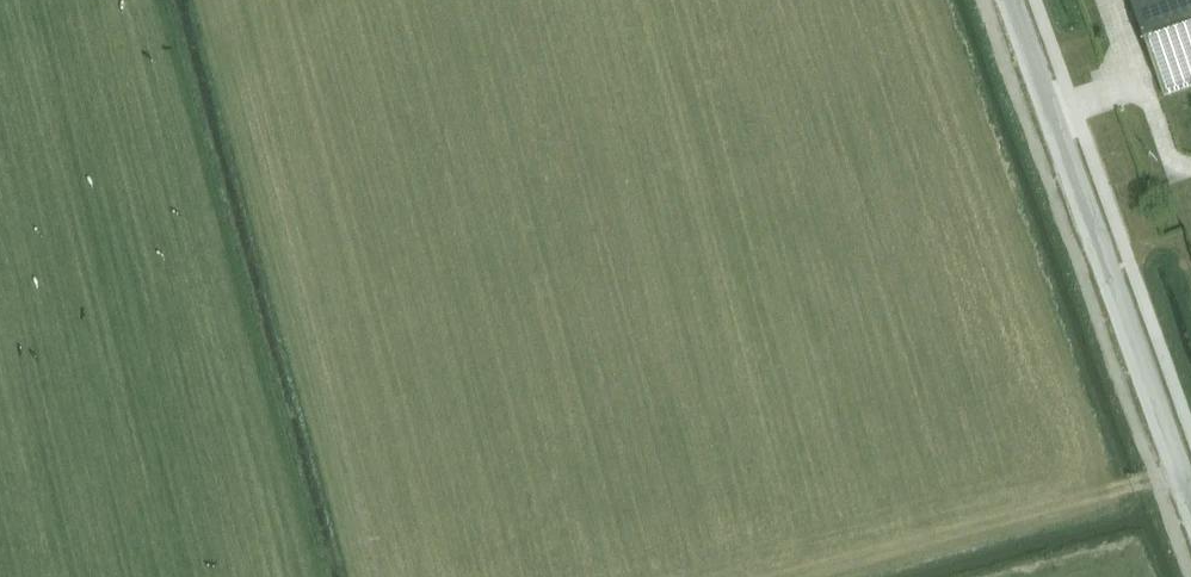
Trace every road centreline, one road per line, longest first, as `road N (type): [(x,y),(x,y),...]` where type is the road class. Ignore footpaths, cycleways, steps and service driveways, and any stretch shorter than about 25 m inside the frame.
road 1 (tertiary): [(1190,503),(1010,0)]

